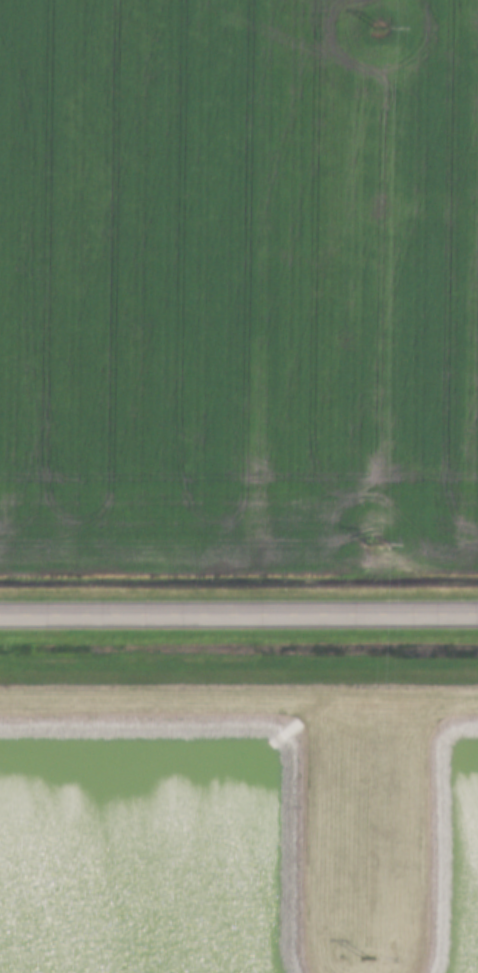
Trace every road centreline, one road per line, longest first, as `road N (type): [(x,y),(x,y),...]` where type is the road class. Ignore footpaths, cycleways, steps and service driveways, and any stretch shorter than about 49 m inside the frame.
road 1 (secondary): [(477,613),(0,614)]
road 2 (track): [(477,696),(0,695)]

